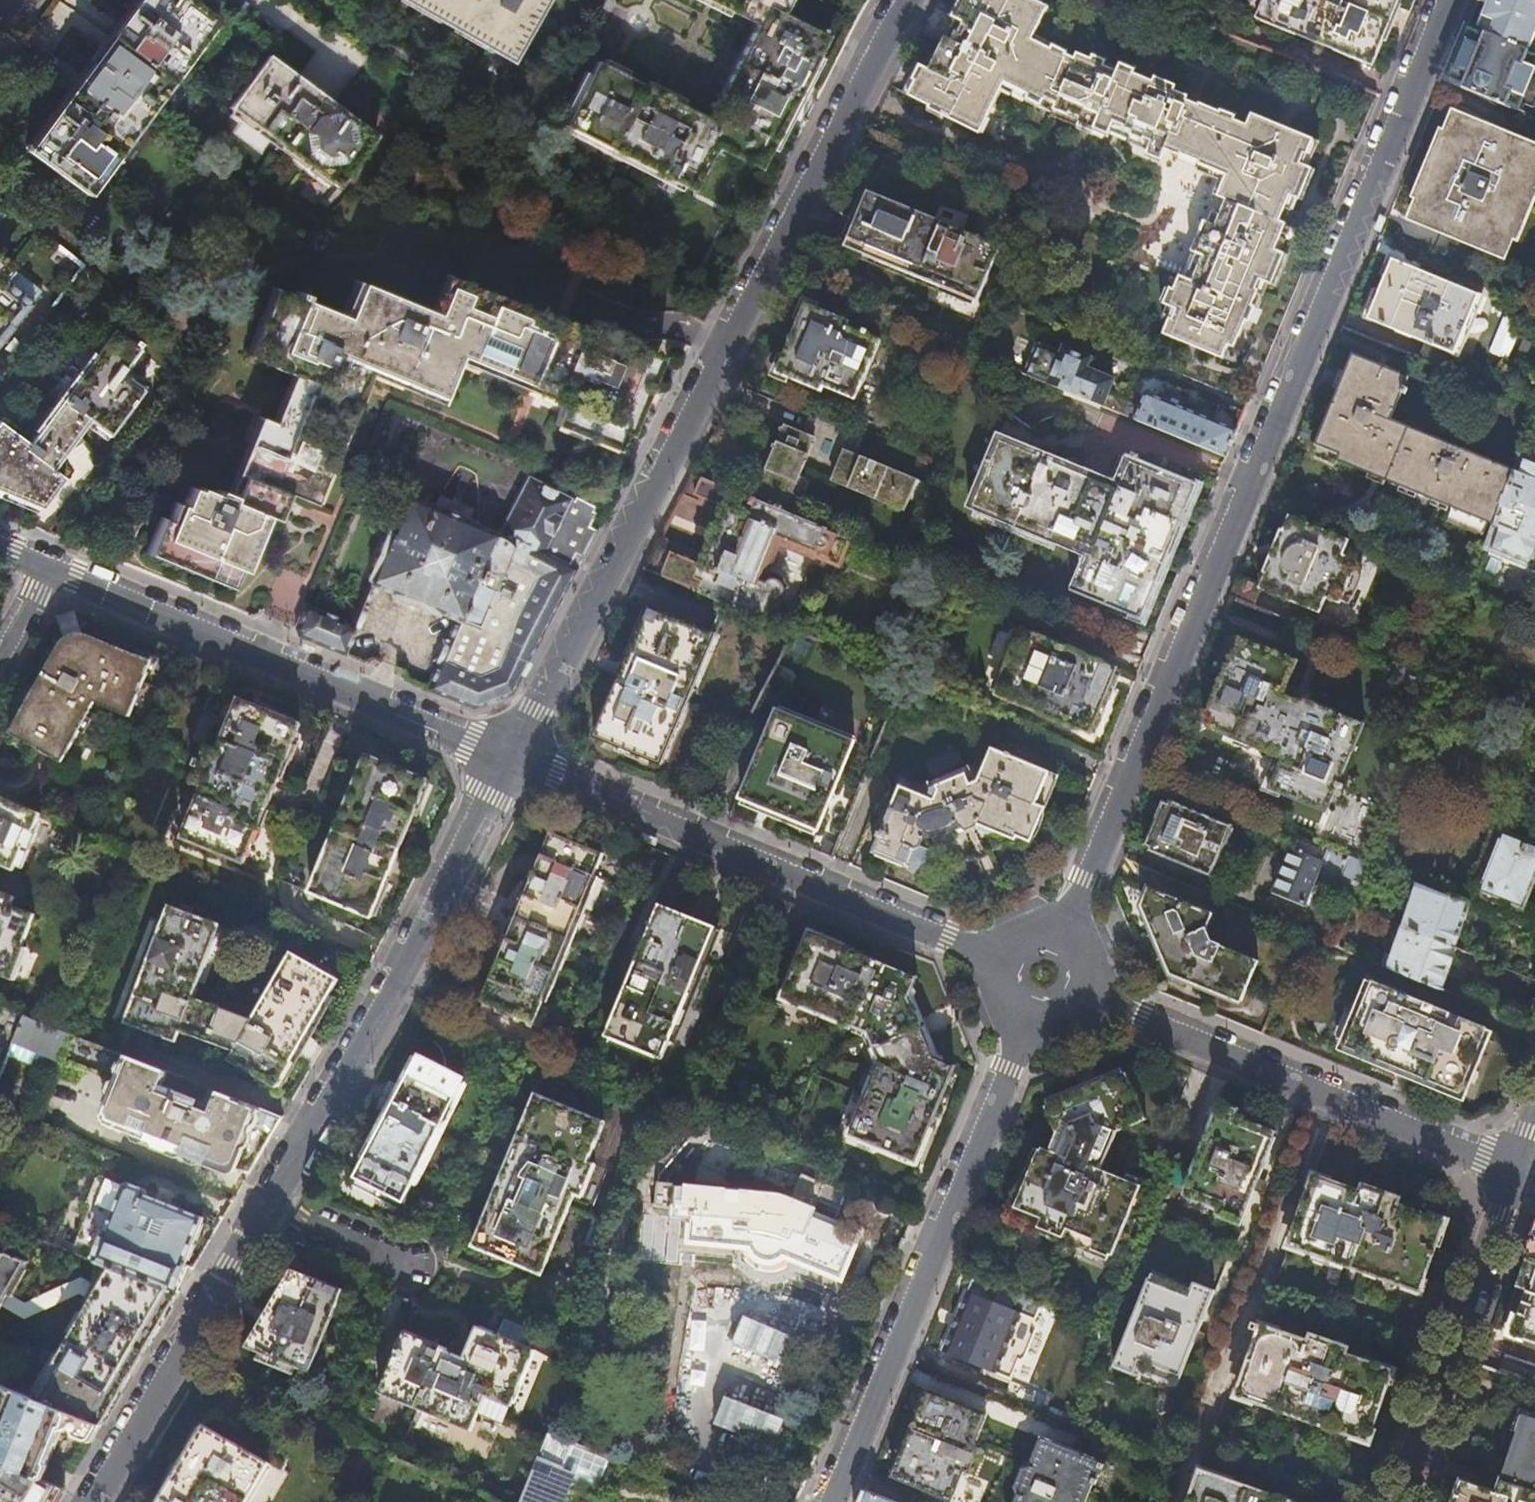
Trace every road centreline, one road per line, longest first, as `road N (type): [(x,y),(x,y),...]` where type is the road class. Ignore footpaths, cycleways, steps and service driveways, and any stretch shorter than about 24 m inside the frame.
road 1 (residential): [(1442,0),(1068,927)]
road 2 (residential): [(513,757),(902,0)]
road 3 (residential): [(257,1200),(513,757)]
road 4 (residential): [(513,757),(983,950)]
road 5 (residential): [(829,1501),(1016,1031)]
road 6 (residential): [(54,568),(513,757)]
road 7 (residential): [(1097,996),(1518,1165)]
road 8 (residential): [(1518,1165),(1400,1501)]
road 9 (residential): [(86,1501),(257,1200)]
road 10 (residential): [(257,1200),(563,1326)]

